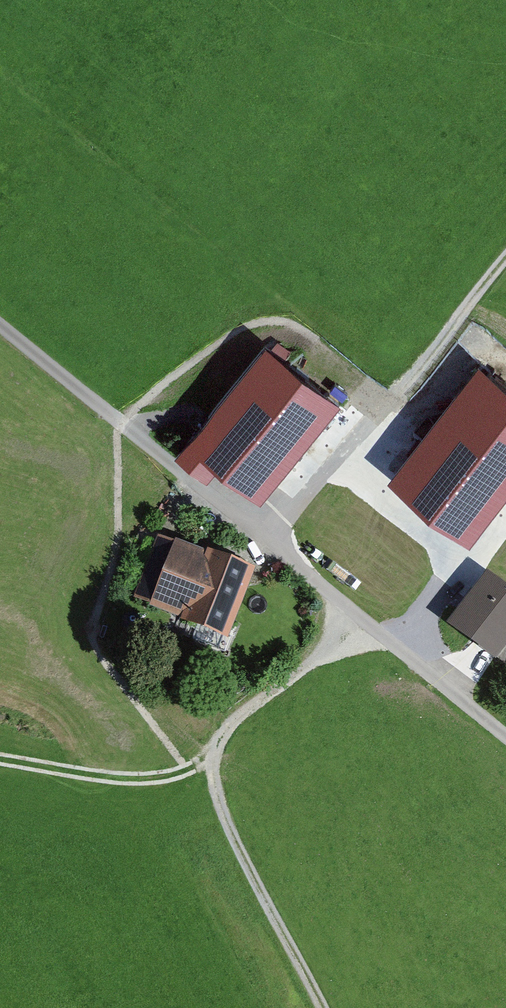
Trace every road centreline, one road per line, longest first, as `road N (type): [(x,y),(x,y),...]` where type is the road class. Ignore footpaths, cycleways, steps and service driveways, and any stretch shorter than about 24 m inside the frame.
road 1 (track): [(0,325),(505,736)]
road 2 (track): [(320,1007),(249,873),(215,788),(212,757),(227,730),(354,613)]
road 3 (track): [(505,262),(375,423),(262,537)]
road 4 (track): [(0,761),(108,779),(168,776),(212,757)]

